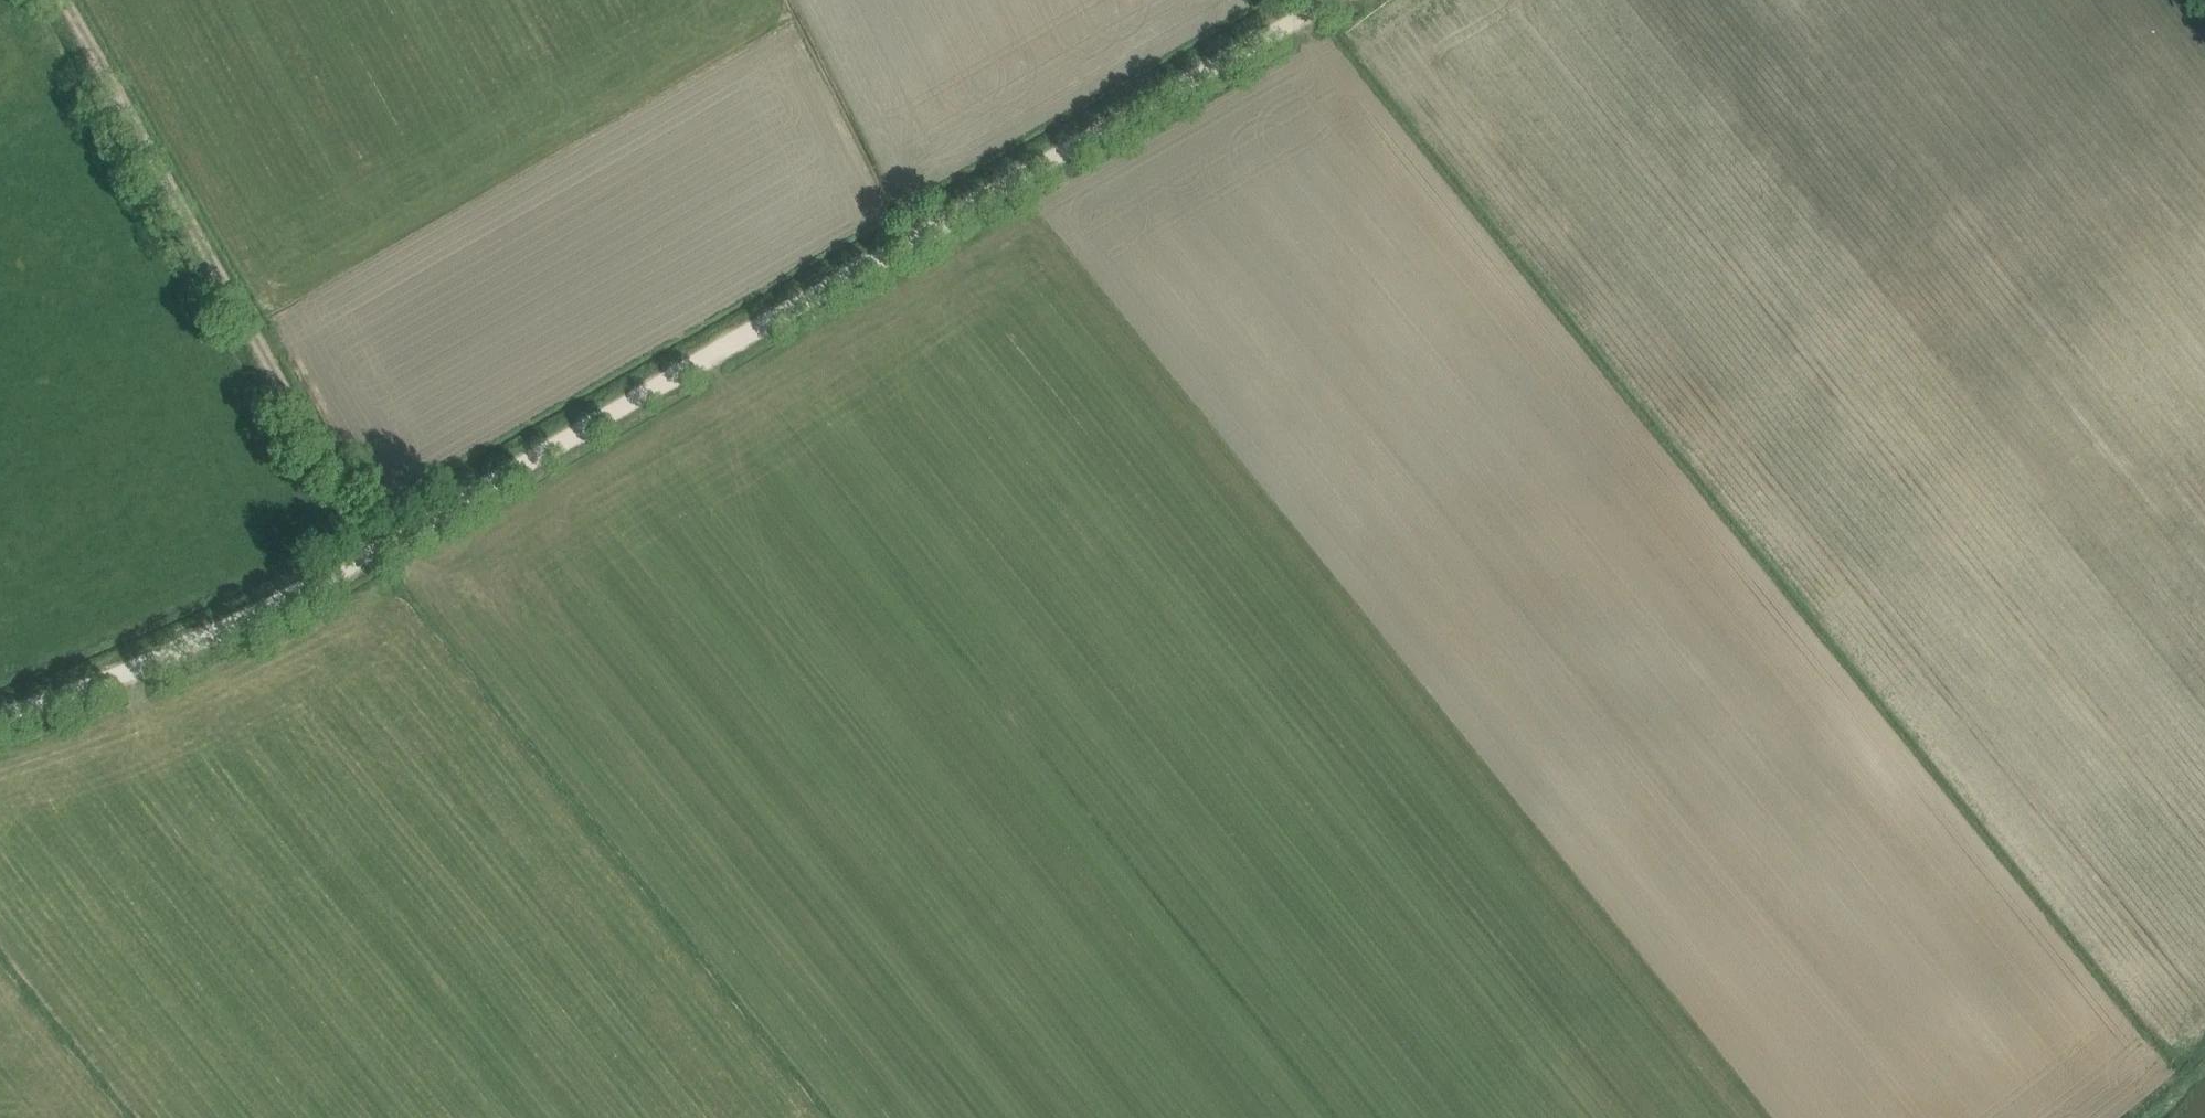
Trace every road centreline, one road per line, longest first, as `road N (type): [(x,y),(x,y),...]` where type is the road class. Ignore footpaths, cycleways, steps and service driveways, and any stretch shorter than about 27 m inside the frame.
road 1 (track): [(1329,0),(374,554),(171,655),(0,718)]
road 2 (track): [(374,554),(63,0)]

